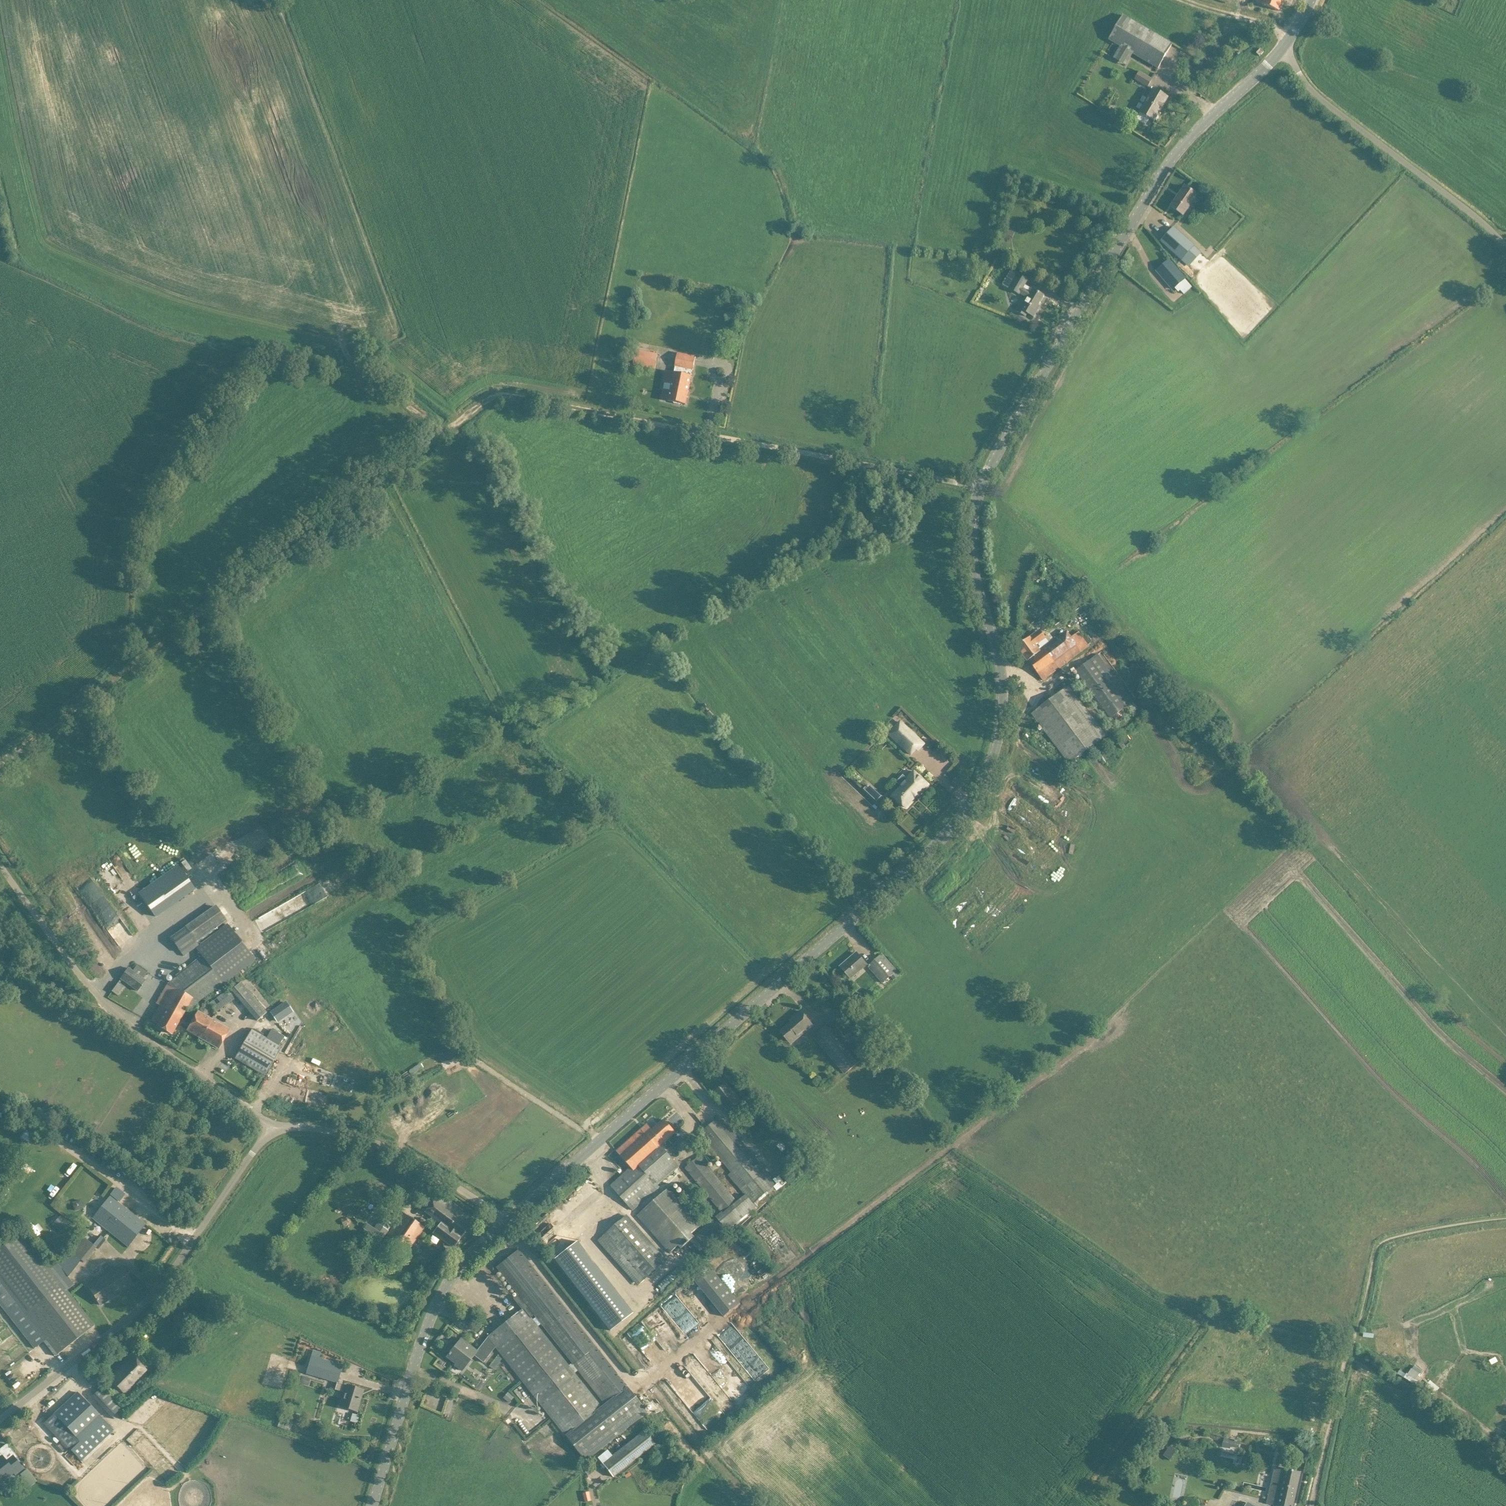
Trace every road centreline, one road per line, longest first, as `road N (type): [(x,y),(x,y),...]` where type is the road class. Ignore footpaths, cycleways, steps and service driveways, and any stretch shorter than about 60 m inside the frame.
road 1 (tertiary): [(505,1221),(968,809),(1002,716),(999,659),(971,558),(980,486)]
road 2 (track): [(643,421),(489,397),(0,764)]
road 3 (tertiary): [(980,486),(1169,163),(1284,46)]
road 4 (unclassified): [(0,1420),(153,1293),(273,1127)]
road 5 (unclassified): [(273,1127),(103,1003),(0,865)]
road 6 (unclassified): [(980,486),(643,421)]
road 7 (tertiary): [(372,1505),(437,1300),(505,1221)]
road 8 (unclassified): [(1505,248),(1317,97),(1284,46)]
road 9 (unclassified): [(505,1221),(390,1148),(326,1130),(273,1127)]

